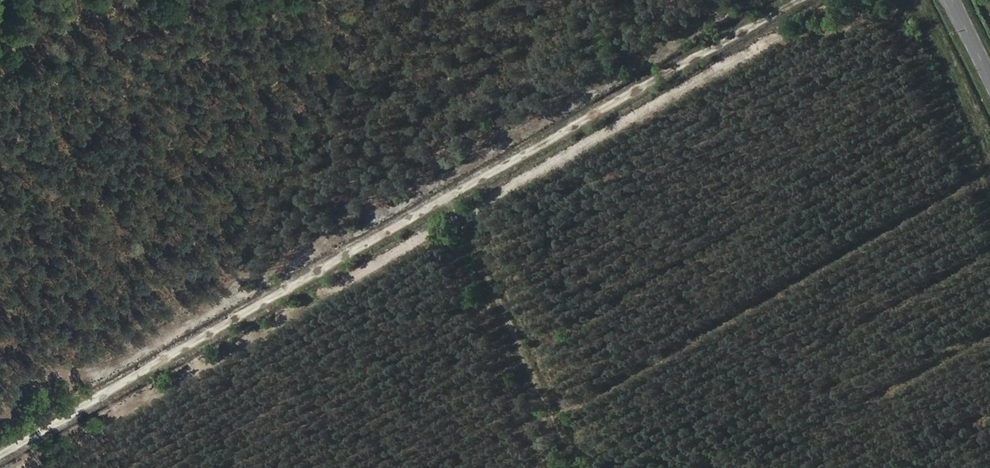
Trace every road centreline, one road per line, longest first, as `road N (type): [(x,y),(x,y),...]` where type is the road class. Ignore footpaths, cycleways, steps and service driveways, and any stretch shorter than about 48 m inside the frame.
road 1 (track): [(0,458),(800,0)]

